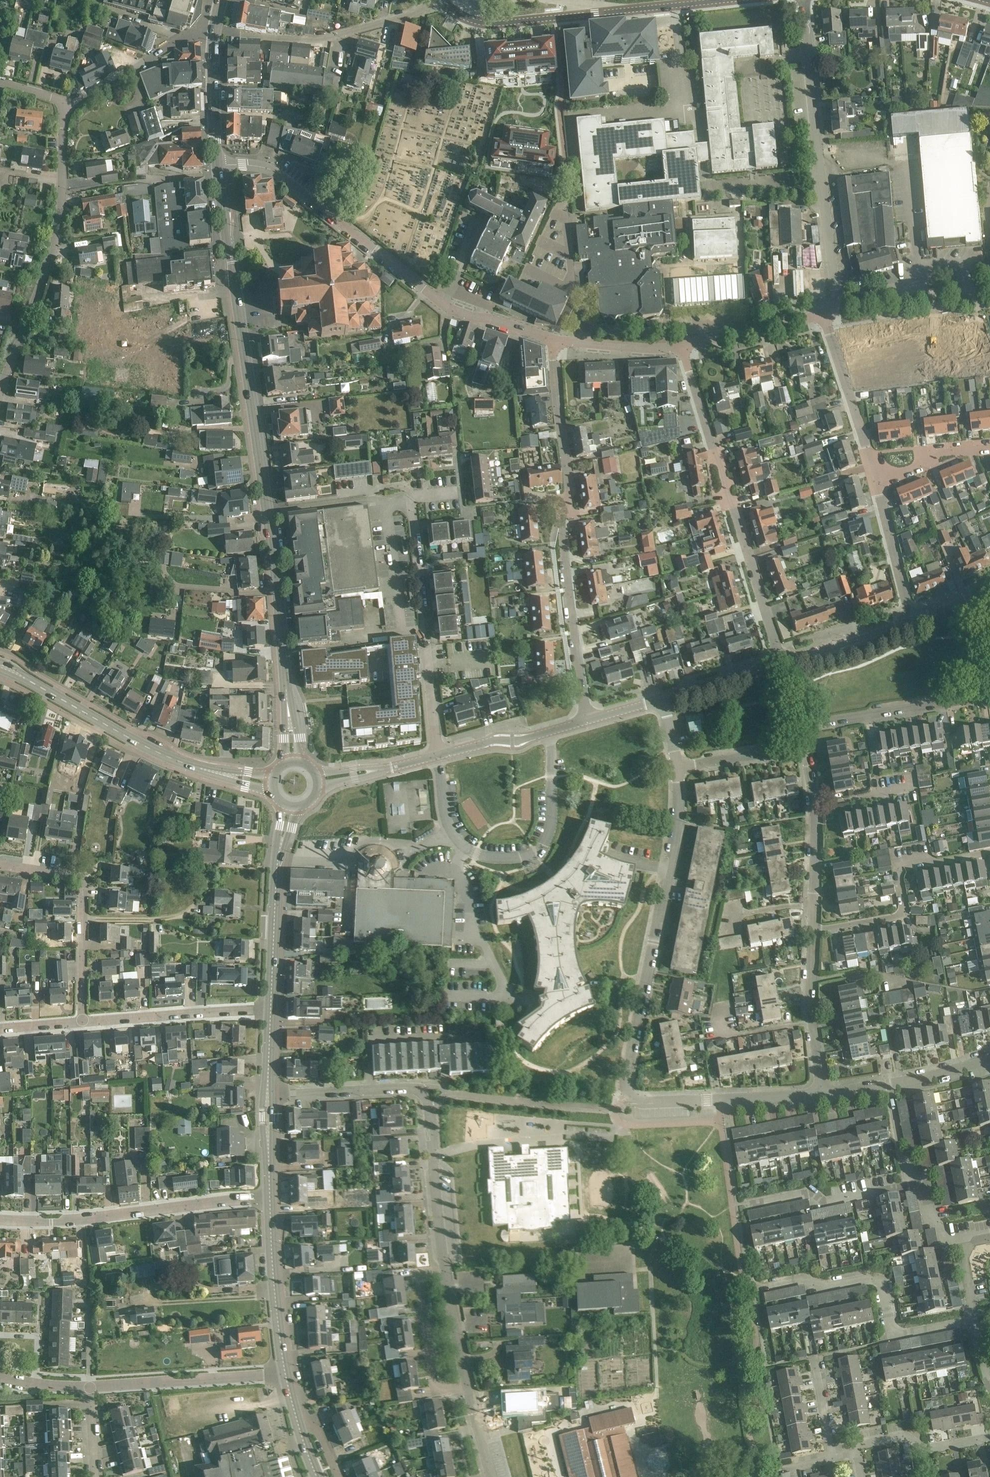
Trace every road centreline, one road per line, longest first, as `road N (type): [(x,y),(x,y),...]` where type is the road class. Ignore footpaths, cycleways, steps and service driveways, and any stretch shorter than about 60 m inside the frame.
road 1 (secondary): [(292,760),(277,584),(217,166)]
road 2 (residential): [(553,341),(569,483),(560,539),(589,719)]
road 3 (residential): [(268,1097),(420,1088),(432,1115),(446,1268)]
road 4 (residential): [(781,665),(683,348)]
road 5 (residential): [(627,1096),(676,813),(676,771)]
road 6 (residential): [(805,0),(837,308)]
road 7 (residential): [(437,755),(409,496),(456,493)]
road 8 (residential): [(437,755),(444,813),(458,841),(484,857),(524,857),(537,853),(551,827),(550,731)]
road 9 (residential): [(0,387),(45,270),(63,194),(62,101)]
road 10 (secondary): [(269,783),(176,761),(0,666)]
road 11 (residential): [(217,166),(282,177),(444,305)]
road 12 (residential): [(269,1195),(84,1219),(0,1219)]
road 13 (residential): [(975,1321),(892,1336),(876,1279),(762,1286)]
road 14 (residential): [(213,35),(318,41),(448,5)]
road 15 (residential): [(485,24),(723,0)]
road 16 (residential): [(81,1023),(87,875),(0,861)]
road 17 (residential): [(812,932),(905,915),(904,864),(989,850)]
road 18 (secondary): [(271,1011),(277,862),(291,812)]
road 19 (residential): [(285,1372),(88,1387)]
road 20 (residential): [(627,1096),(644,1104),(820,1096)]
road 21 (residential): [(801,727),(989,697)]
road 22 (residential): [(81,1023),(271,1011)]
road 23 (secondary): [(285,1372),(269,1195)]
road 24 (residential): [(743,1205),(809,1192),(823,1203),(912,1184)]
road 25 (residential): [(446,1268),(419,1285),(434,1386),(469,1386)]
road 26 (residential): [(213,35),(187,37),(74,102),(62,101)]
road 27 (residential): [(831,1450),(904,1435),(929,1450),(989,1438)]
road 28 (residential): [(820,1096),(809,1006),(812,932)]
road 29 (residential): [(989,295),(837,308)]
road 30 (residential): [(868,455),(824,316)]
road 31 (residential): [(683,348),(824,316)]
road 32 (residential): [(912,622),(877,487)]
road 33 (tertiary): [(781,665),(912,622)]
road 34 (residential): [(676,771),(805,745)]
road 35 (secondary): [(217,166),(213,35)]
road 36 (residential): [(553,341),(683,348)]
road 37 (tertiary): [(661,700),(781,665)]
road 38 (tertiary): [(320,784),(437,755)]
road 39 (residential): [(446,1268),(469,1386)]

